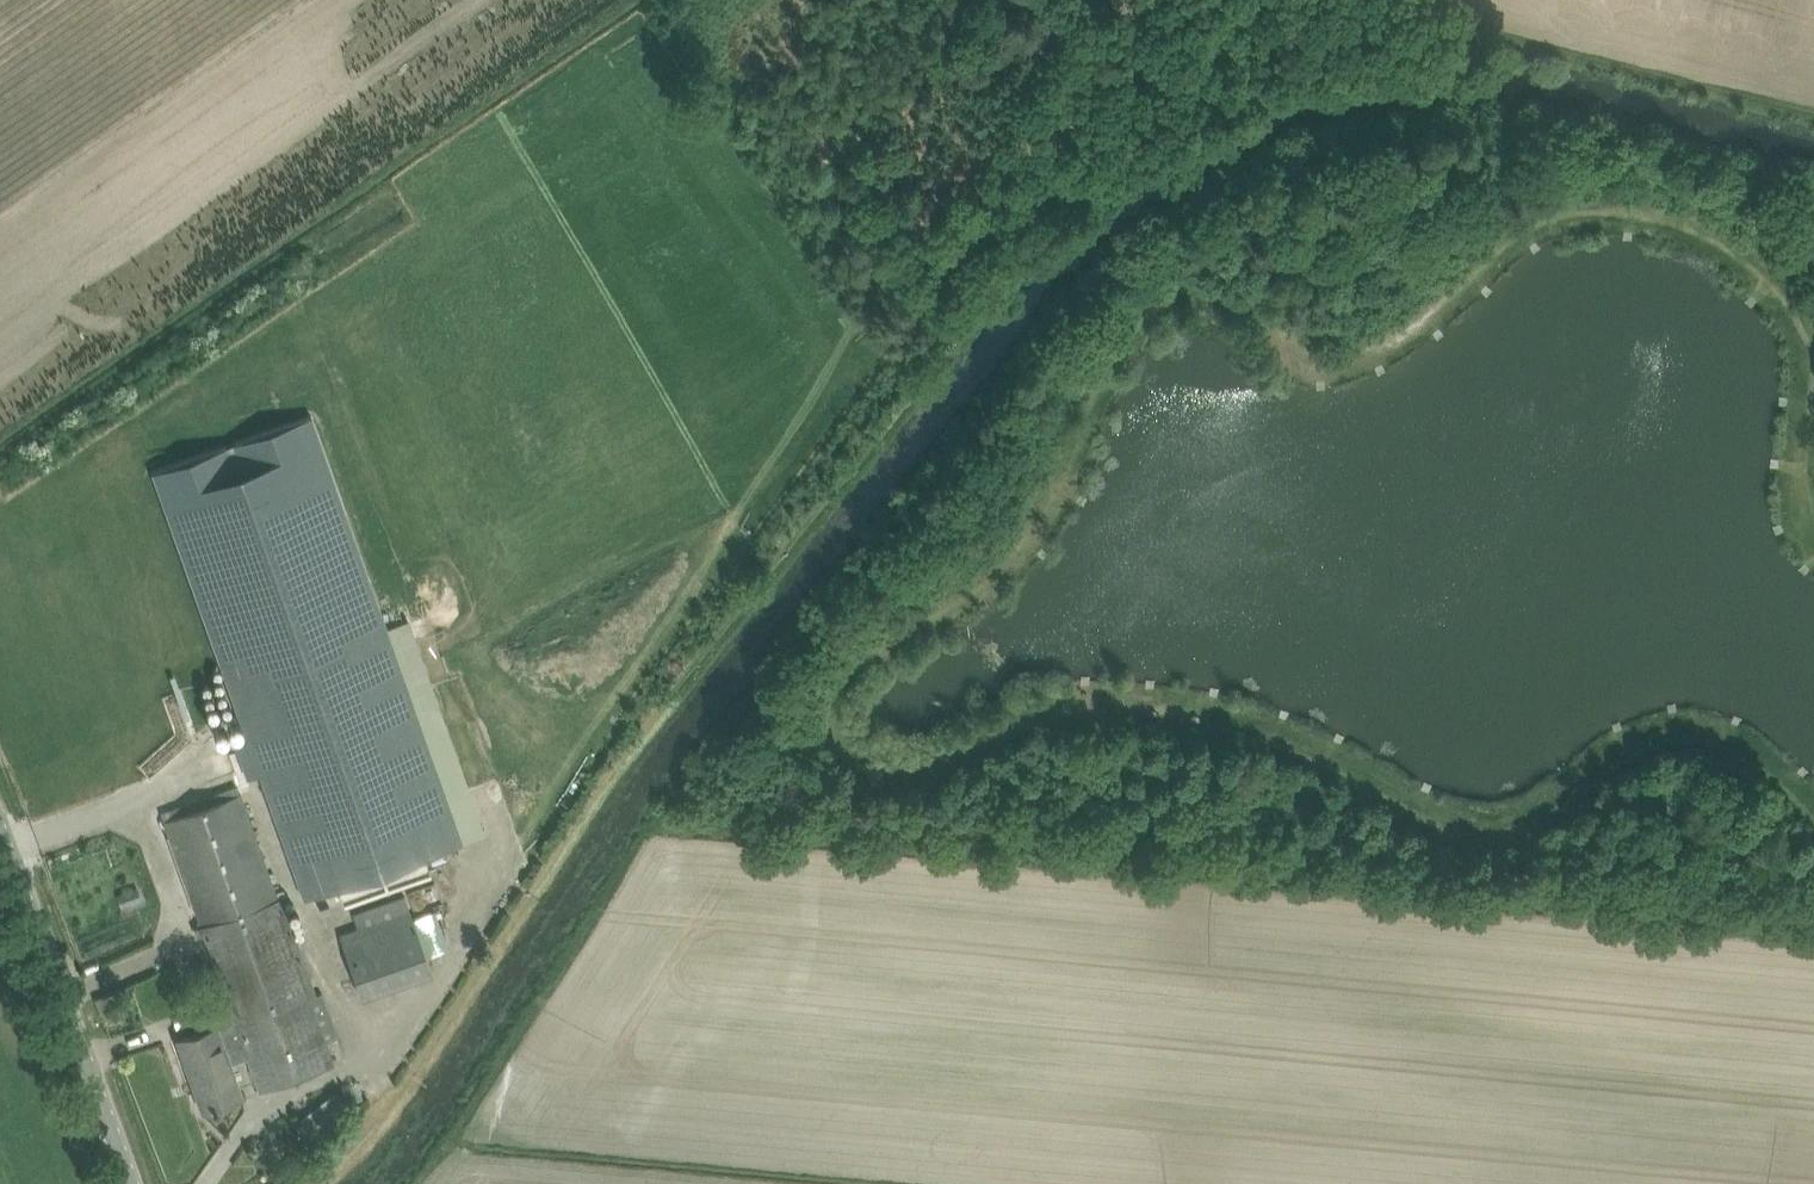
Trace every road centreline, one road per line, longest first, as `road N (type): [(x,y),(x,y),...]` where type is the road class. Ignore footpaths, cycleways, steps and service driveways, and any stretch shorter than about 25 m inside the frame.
road 1 (unclassified): [(129,1183),(0,834)]

